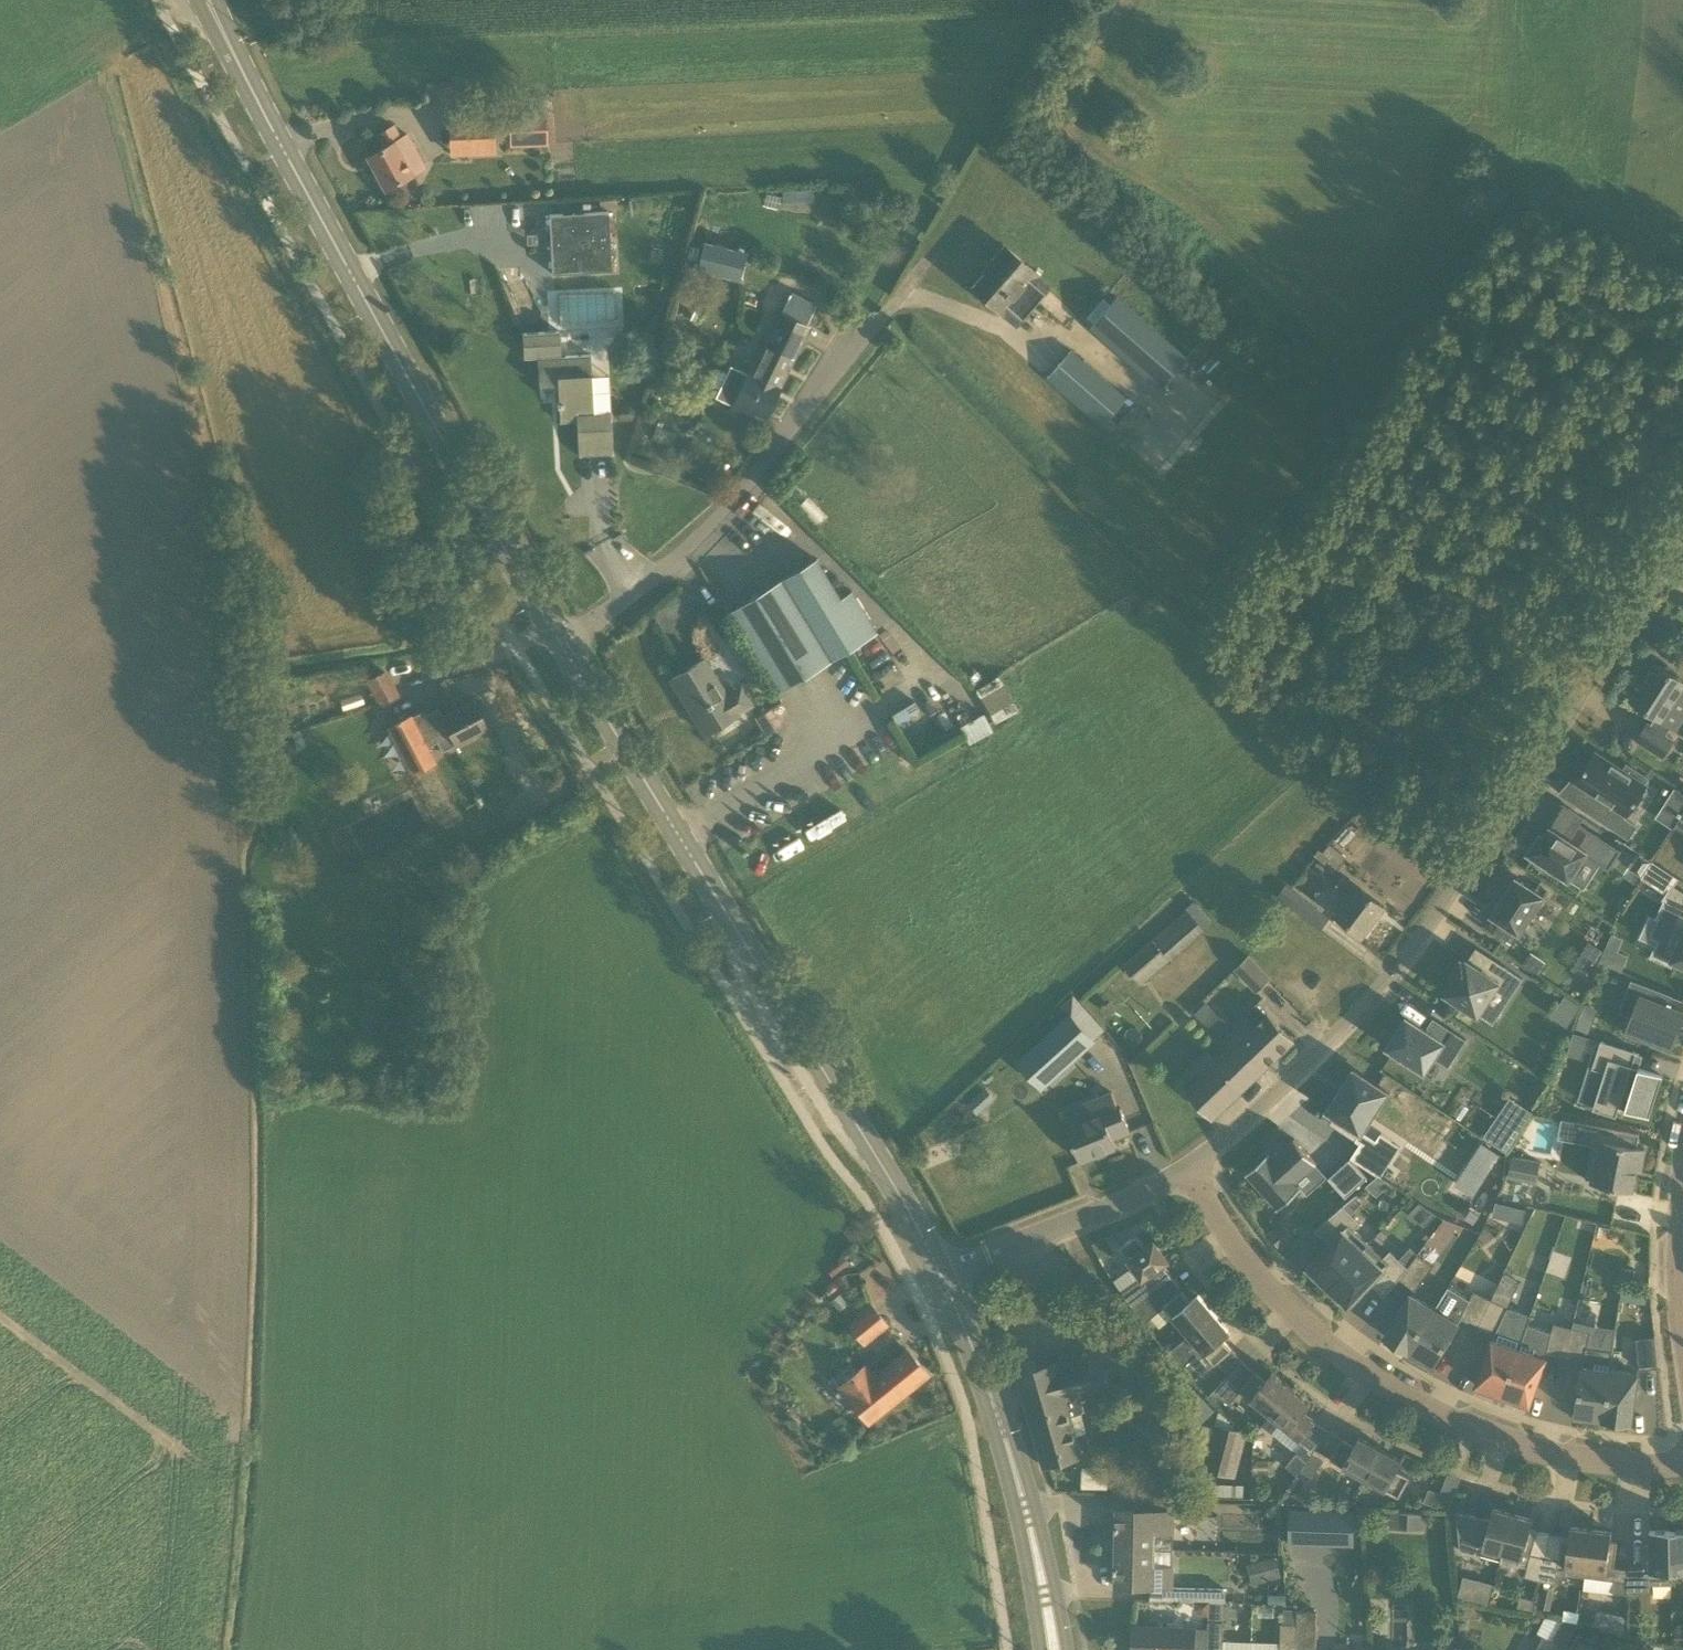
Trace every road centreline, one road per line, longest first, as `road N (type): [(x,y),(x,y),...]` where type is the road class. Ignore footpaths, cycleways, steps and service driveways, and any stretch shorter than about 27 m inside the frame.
road 1 (residential): [(1187,1171),(1302,1070),(1408,955),(1682,534)]
road 2 (primary): [(561,645),(208,0)]
road 3 (primary): [(941,1270),(561,645)]
road 4 (residential): [(1682,1462),(1635,1464),(1527,1448),(1478,1433),(1365,1373),(1279,1301),(1187,1171)]
road 5 (residential): [(561,645),(705,545),(886,315)]
road 6 (residential): [(941,1270),(1104,1213),(1187,1171)]
road 7 (primary): [(1068,1649),(1037,1509),(1010,1453)]
road 8 (primary): [(1010,1453),(1040,1649)]
road 9 (primary): [(1010,1453),(941,1270)]
road 10 (residential): [(1682,1177),(1682,1336)]

